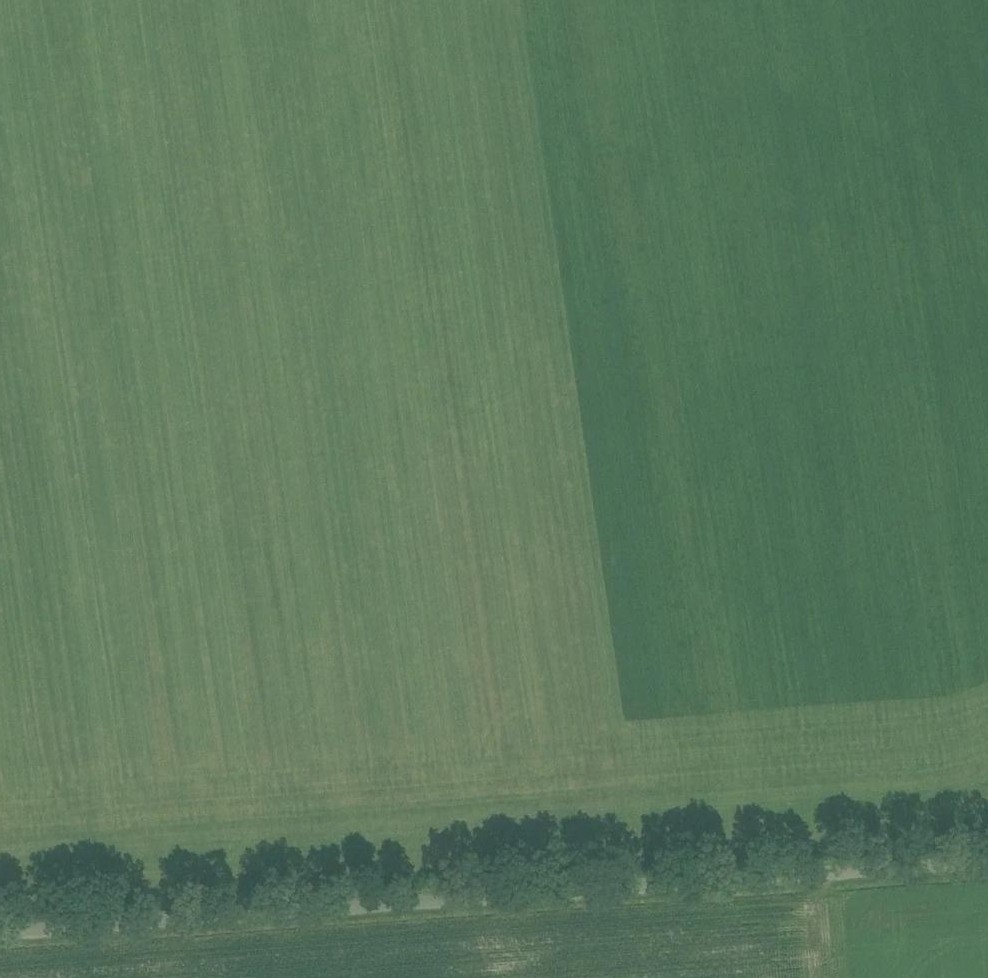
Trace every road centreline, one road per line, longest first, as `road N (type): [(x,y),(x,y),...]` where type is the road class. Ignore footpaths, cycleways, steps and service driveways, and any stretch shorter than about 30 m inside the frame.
road 1 (unclassified): [(0,924),(987,854)]

